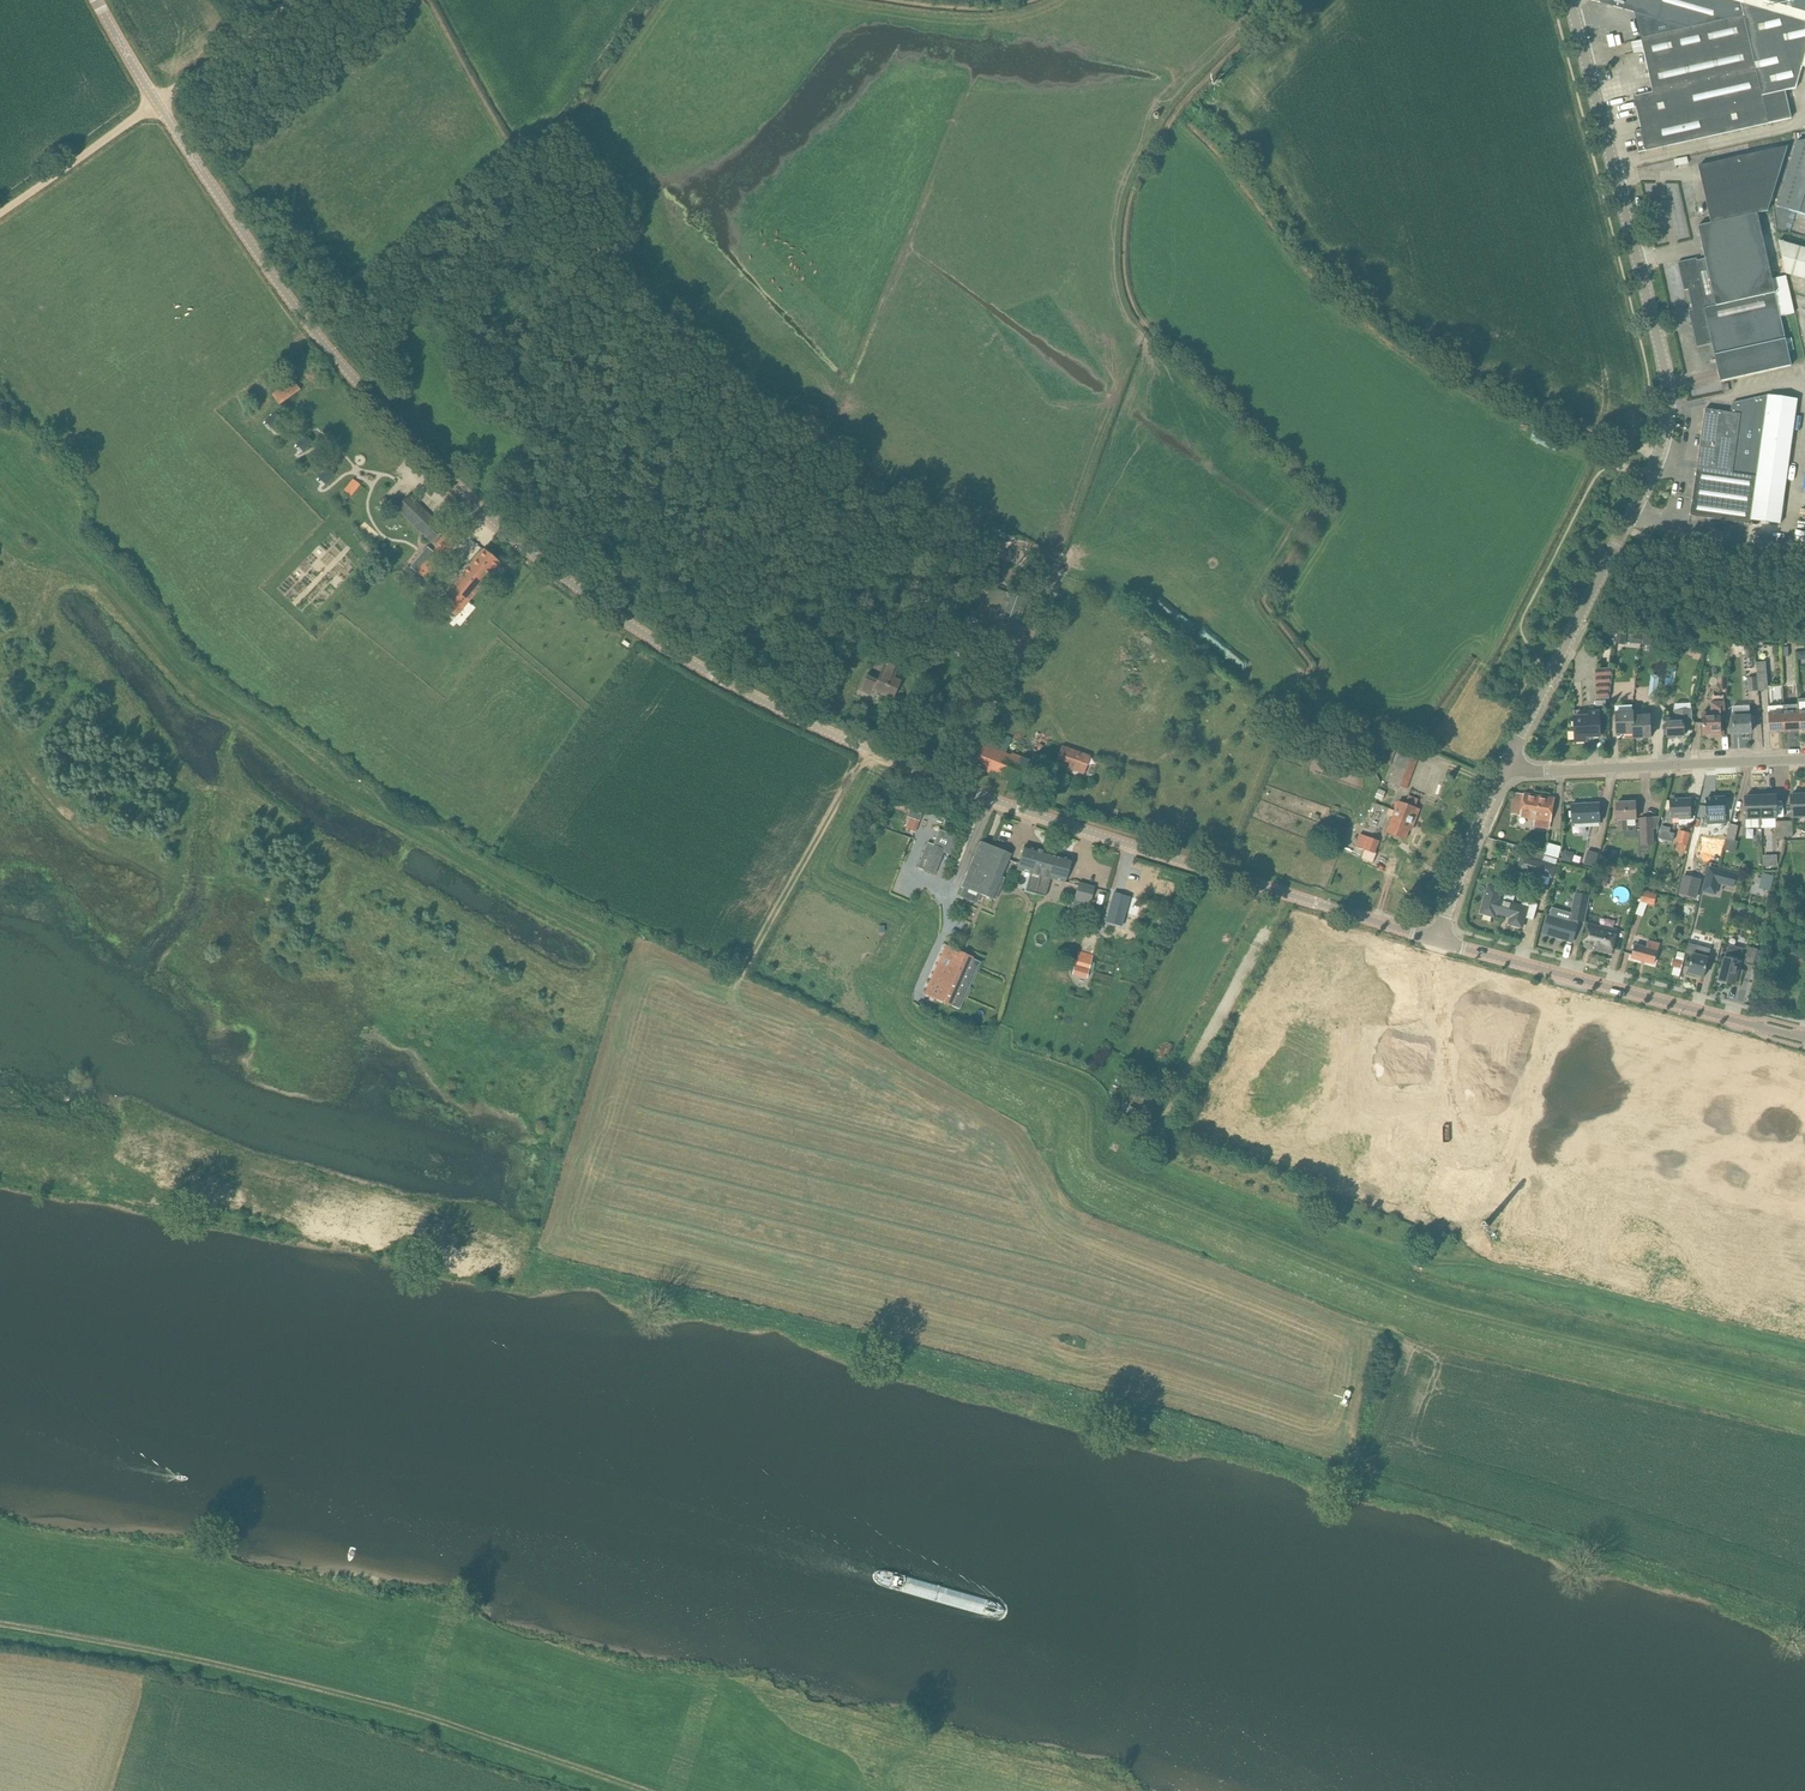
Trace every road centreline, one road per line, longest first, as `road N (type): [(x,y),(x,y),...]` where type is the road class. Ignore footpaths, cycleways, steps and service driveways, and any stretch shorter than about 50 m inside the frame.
road 1 (unclassified): [(1439,940),(966,790),(788,713),(619,616),(522,545),(353,378),(267,268),(97,0)]
road 2 (unclassified): [(1508,762),(1651,474),(1670,403),(1569,0)]
road 3 (unclassified): [(1804,1039),(1439,940)]
road 4 (track): [(291,0),(237,51),(0,215)]
road 5 (residential): [(1508,762),(1569,772),(1804,761)]
road 6 (unclassified): [(1439,940),(1508,762)]

